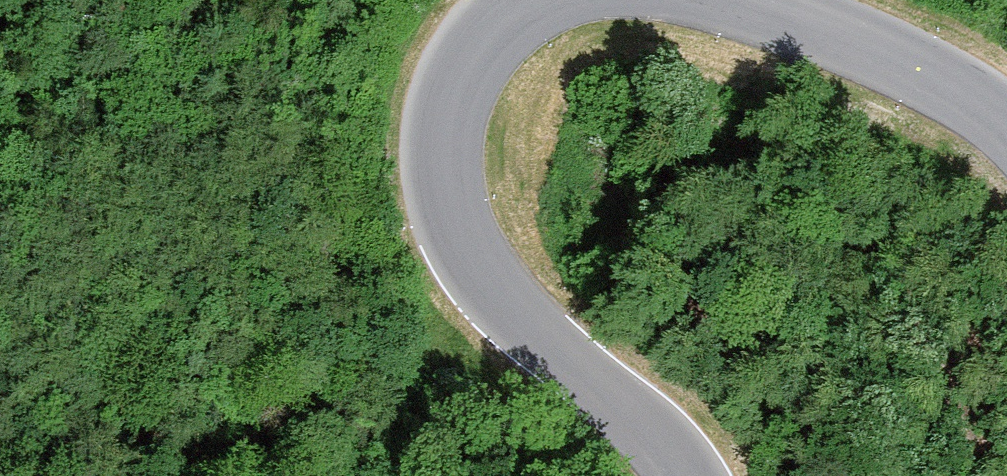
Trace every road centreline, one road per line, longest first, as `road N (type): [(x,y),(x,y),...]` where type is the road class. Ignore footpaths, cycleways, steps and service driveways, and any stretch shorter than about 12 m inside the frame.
road 1 (tertiary): [(685,475),(665,446),(484,284),(458,233),(444,180),(448,120),(465,65),(528,0)]
road 2 (tertiary): [(734,0),(938,77),(1006,117)]
road 3 (track): [(475,267),(421,372),(347,475)]

